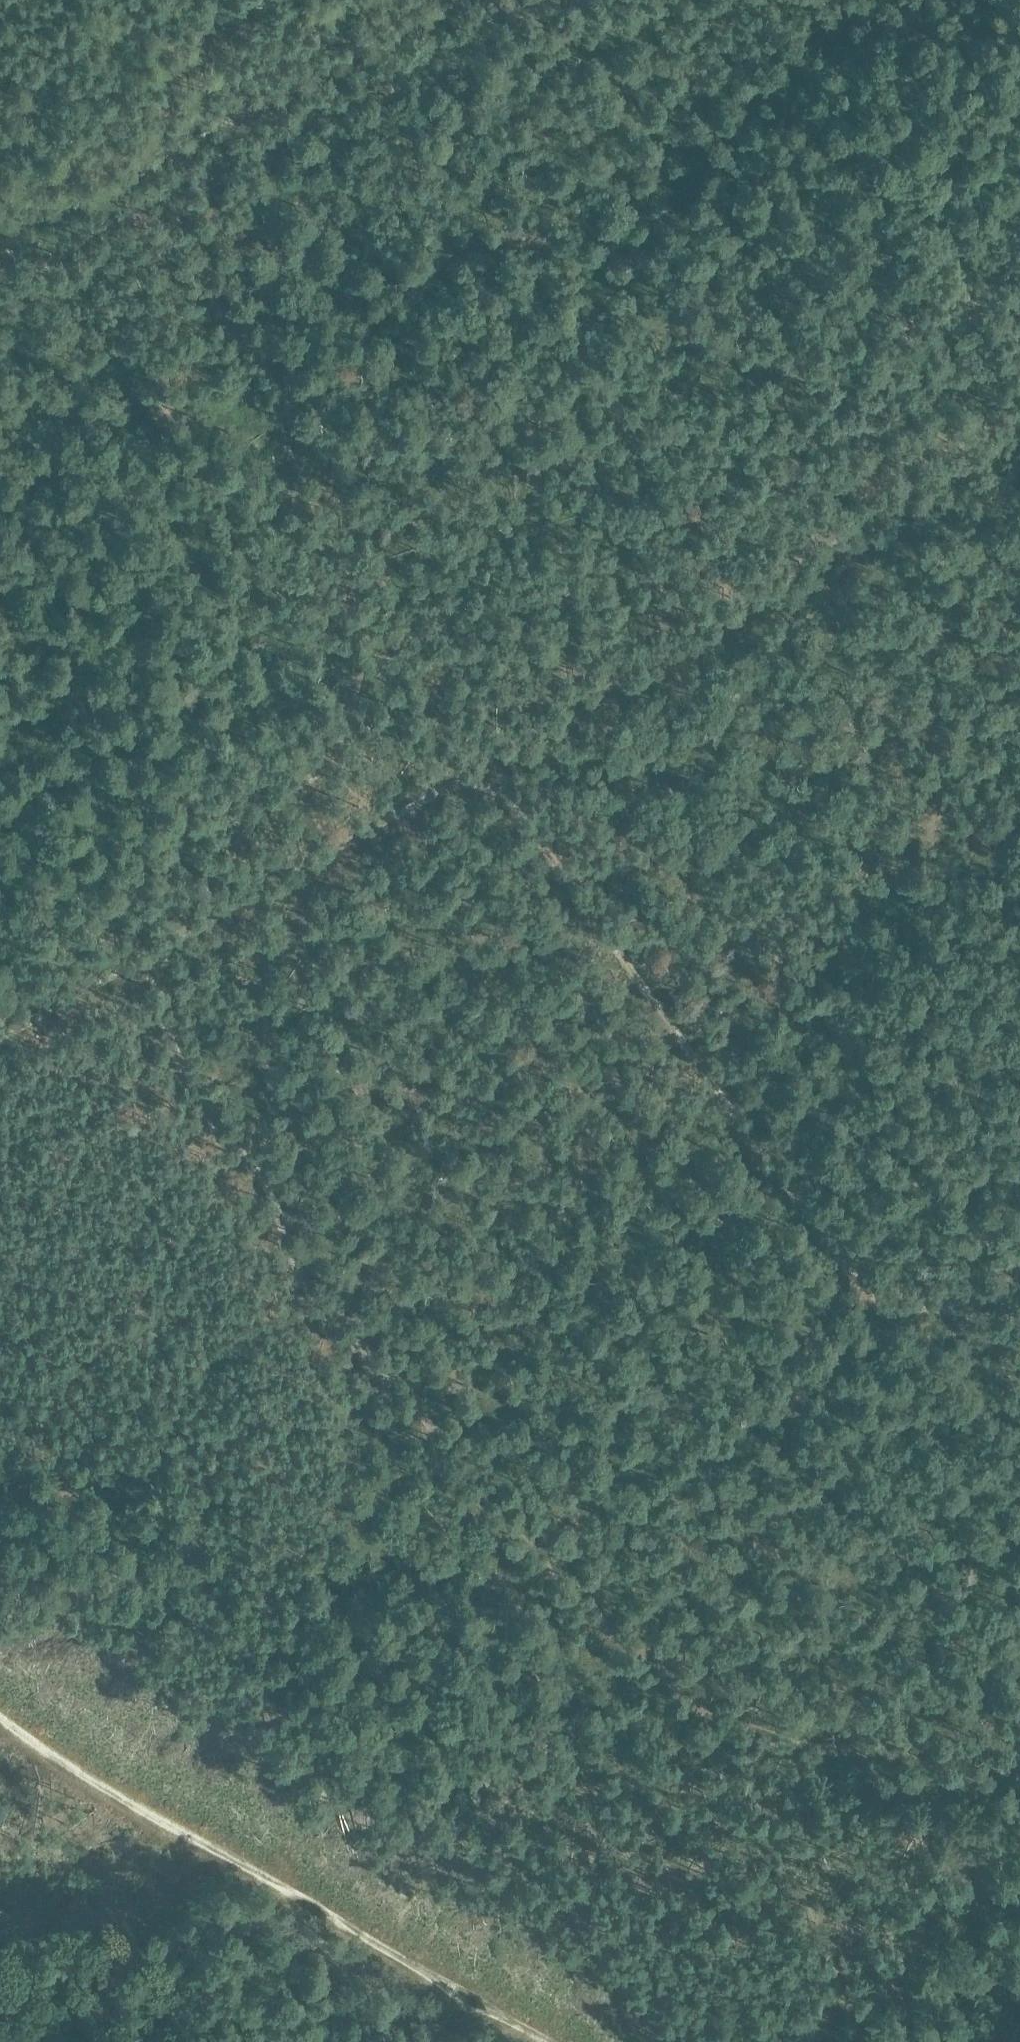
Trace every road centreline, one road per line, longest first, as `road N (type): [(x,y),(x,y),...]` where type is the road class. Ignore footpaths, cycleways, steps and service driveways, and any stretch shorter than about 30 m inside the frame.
road 1 (track): [(0,1715),(293,1900),(541,2041)]
road 2 (track): [(0,222),(75,201),(461,0)]

